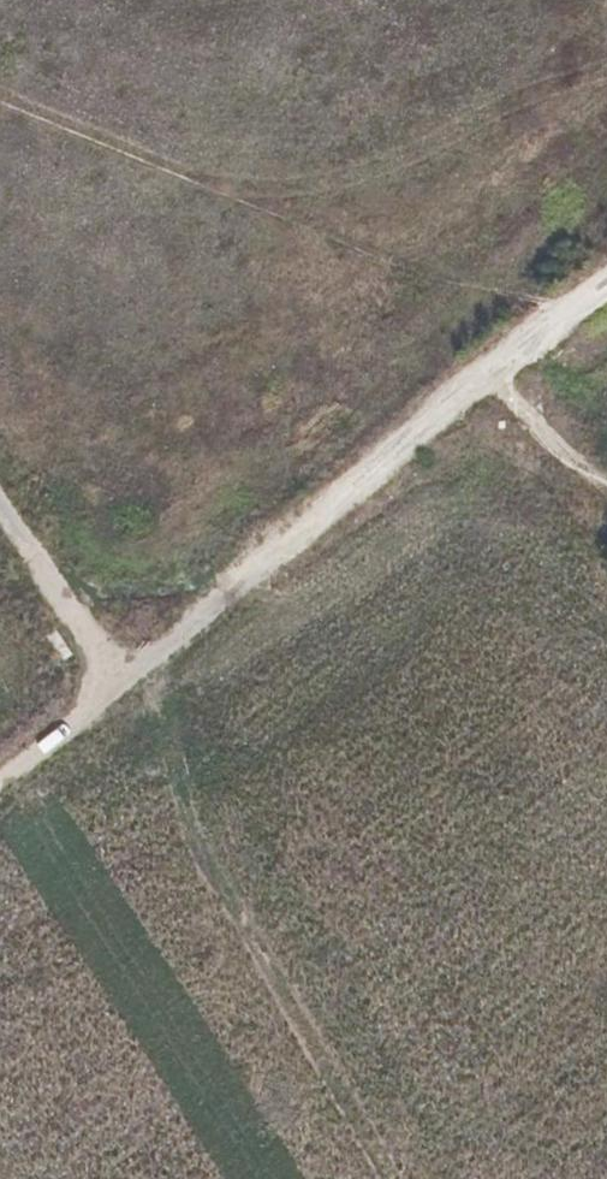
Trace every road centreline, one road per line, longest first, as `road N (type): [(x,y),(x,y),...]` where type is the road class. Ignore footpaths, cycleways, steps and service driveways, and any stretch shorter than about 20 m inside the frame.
road 1 (track): [(122,681),(477,382),(606,285)]
road 2 (track): [(0,500),(122,681)]
road 3 (track): [(477,382),(560,463),(606,481)]
road 4 (track): [(0,777),(122,681)]

